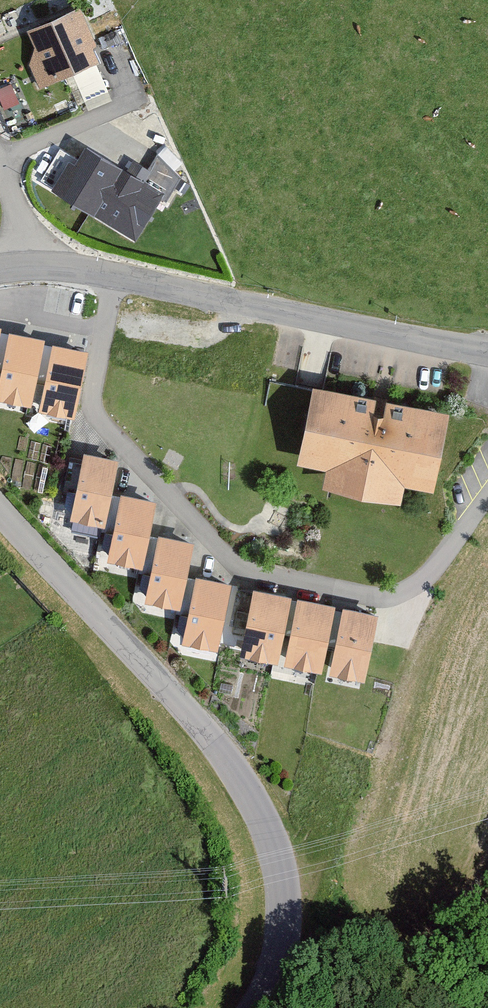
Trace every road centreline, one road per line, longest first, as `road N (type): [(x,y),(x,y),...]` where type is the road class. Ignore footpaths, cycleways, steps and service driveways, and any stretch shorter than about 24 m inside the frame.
road 1 (residential): [(105,283),(85,406),(233,570),(381,602),(428,577),(487,496)]
road 2 (unclassified): [(0,512),(179,713),(264,833),(268,936),(236,1007)]
road 3 (unclassified): [(487,357),(105,283)]

